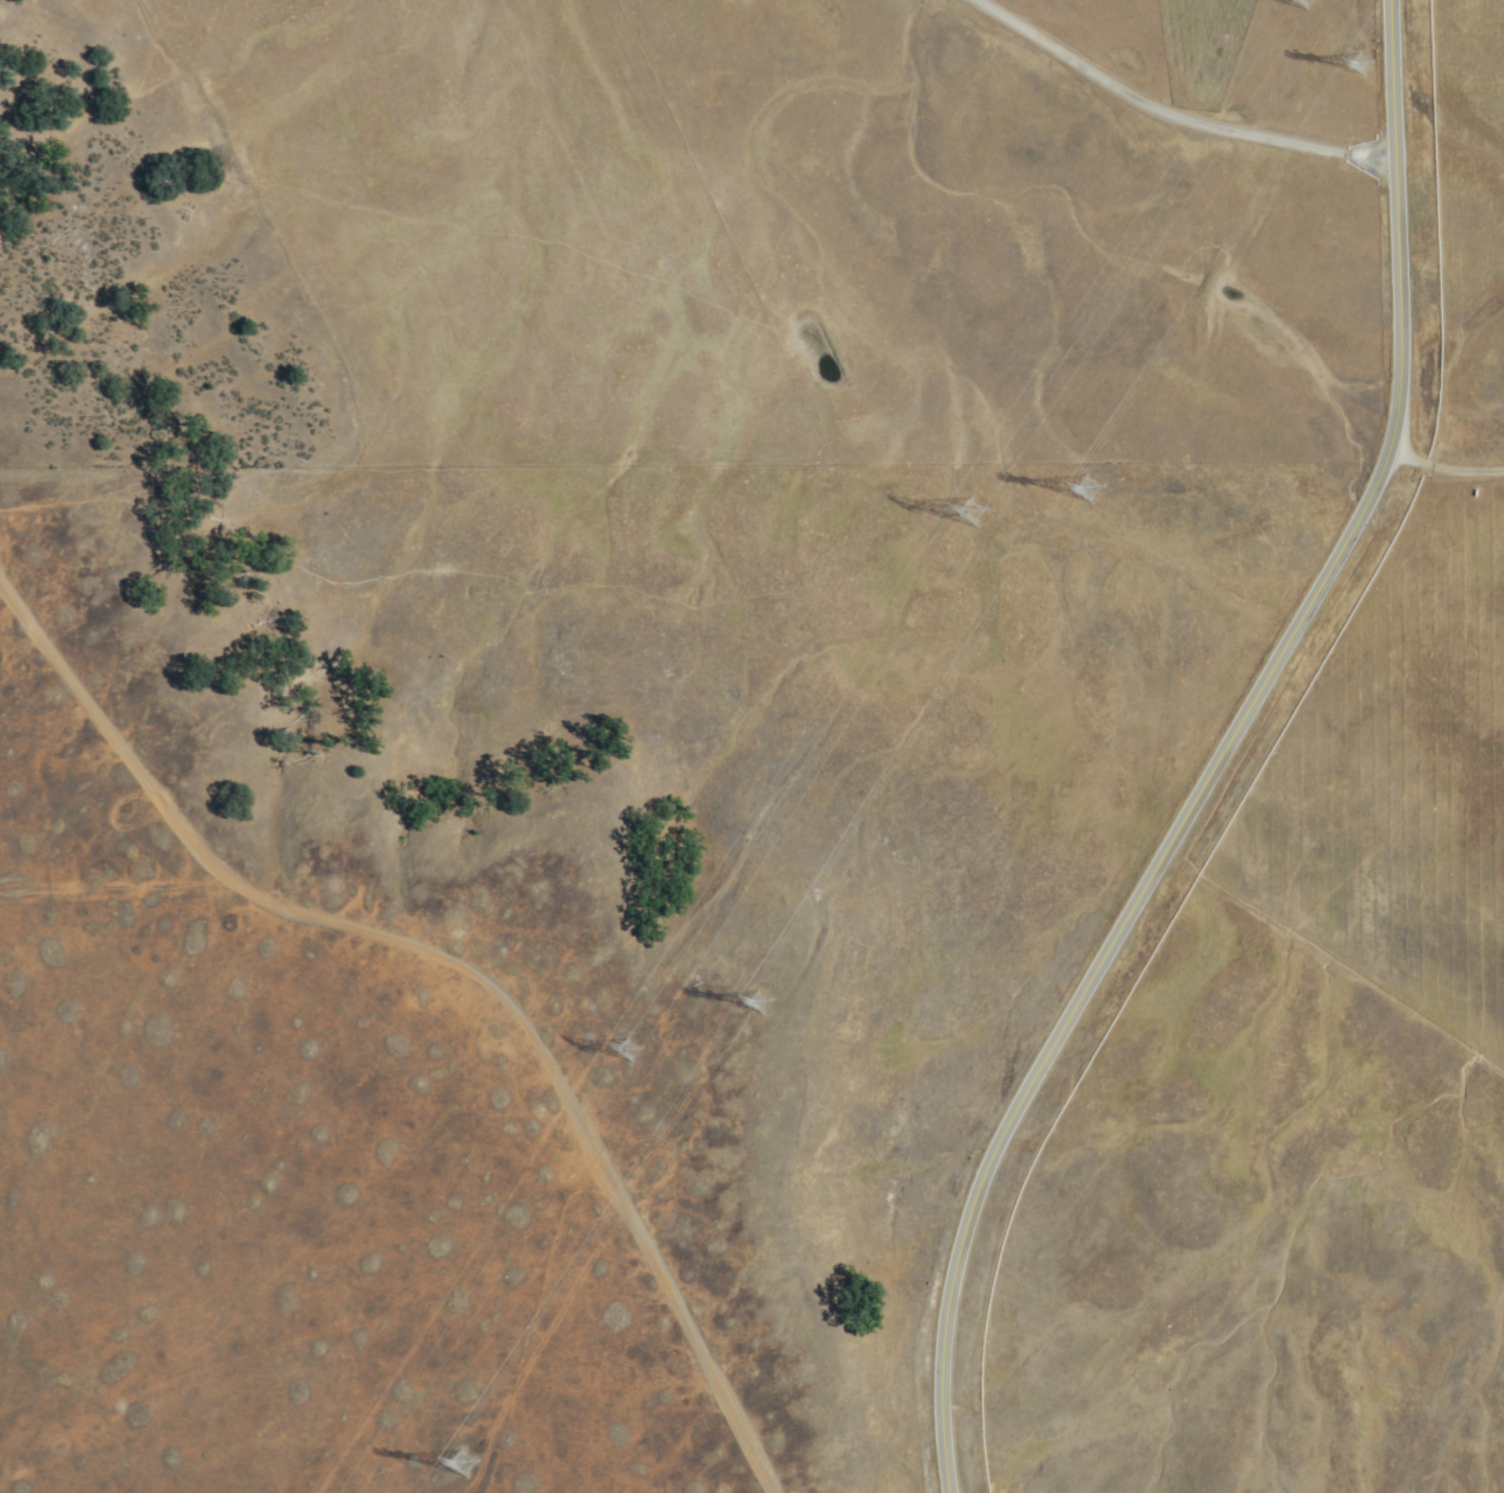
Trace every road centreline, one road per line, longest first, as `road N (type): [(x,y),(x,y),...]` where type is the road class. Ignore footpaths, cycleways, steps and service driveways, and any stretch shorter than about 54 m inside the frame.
road 1 (tertiary): [(944,1492),(939,1335),(982,1167),(1360,514),(1386,452),(1395,414),(1396,309),(1385,0)]
road 2 (residential): [(1390,162),(1161,111),(976,0)]

